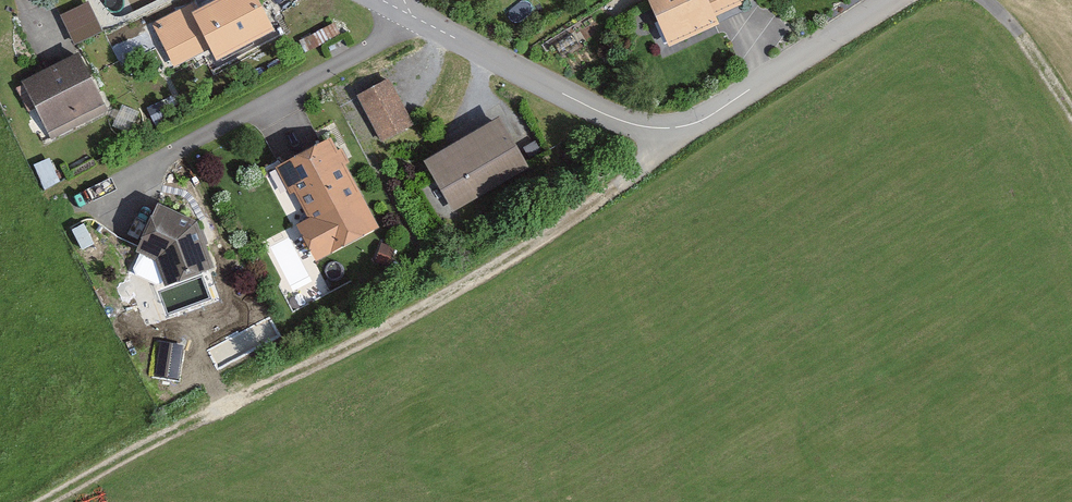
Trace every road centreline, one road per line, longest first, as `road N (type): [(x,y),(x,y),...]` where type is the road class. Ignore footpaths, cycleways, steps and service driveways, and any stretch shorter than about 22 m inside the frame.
road 1 (track): [(657,129),(624,182),(408,319),(177,434)]
road 2 (residential): [(898,0),(715,118),(657,129),(601,111),(419,19)]
road 3 (residential): [(419,19),(124,181)]
road 4 (track): [(41,501),(177,434)]
road 5 (track): [(986,0),(1029,43),(1071,111)]

